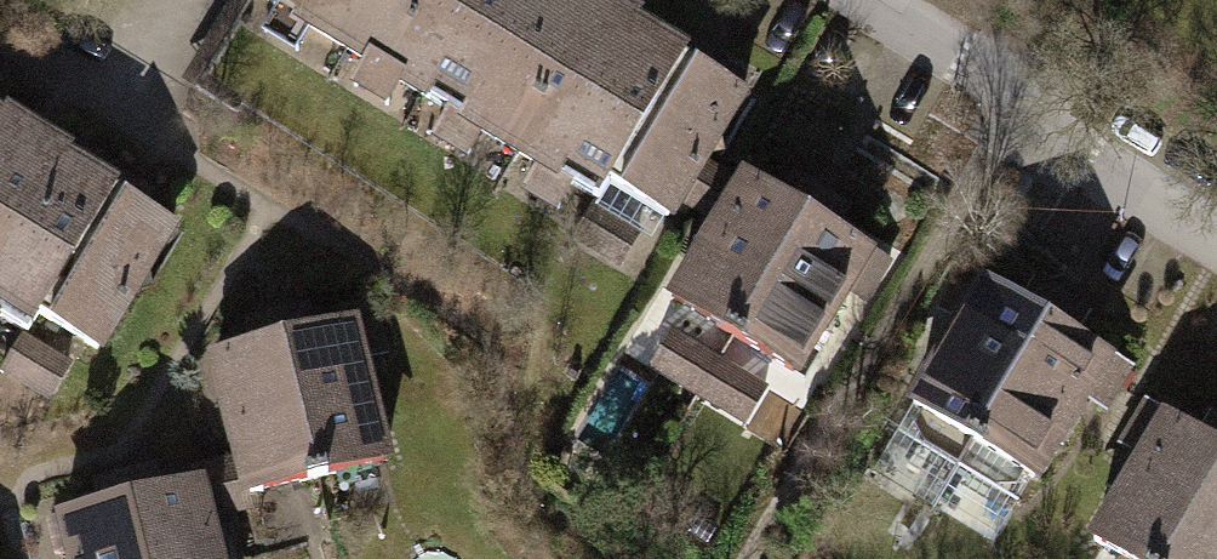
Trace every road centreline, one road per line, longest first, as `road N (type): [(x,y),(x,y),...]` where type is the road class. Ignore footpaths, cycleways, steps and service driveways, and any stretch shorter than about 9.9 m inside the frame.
road 1 (residential): [(1216,231),(834,0)]

